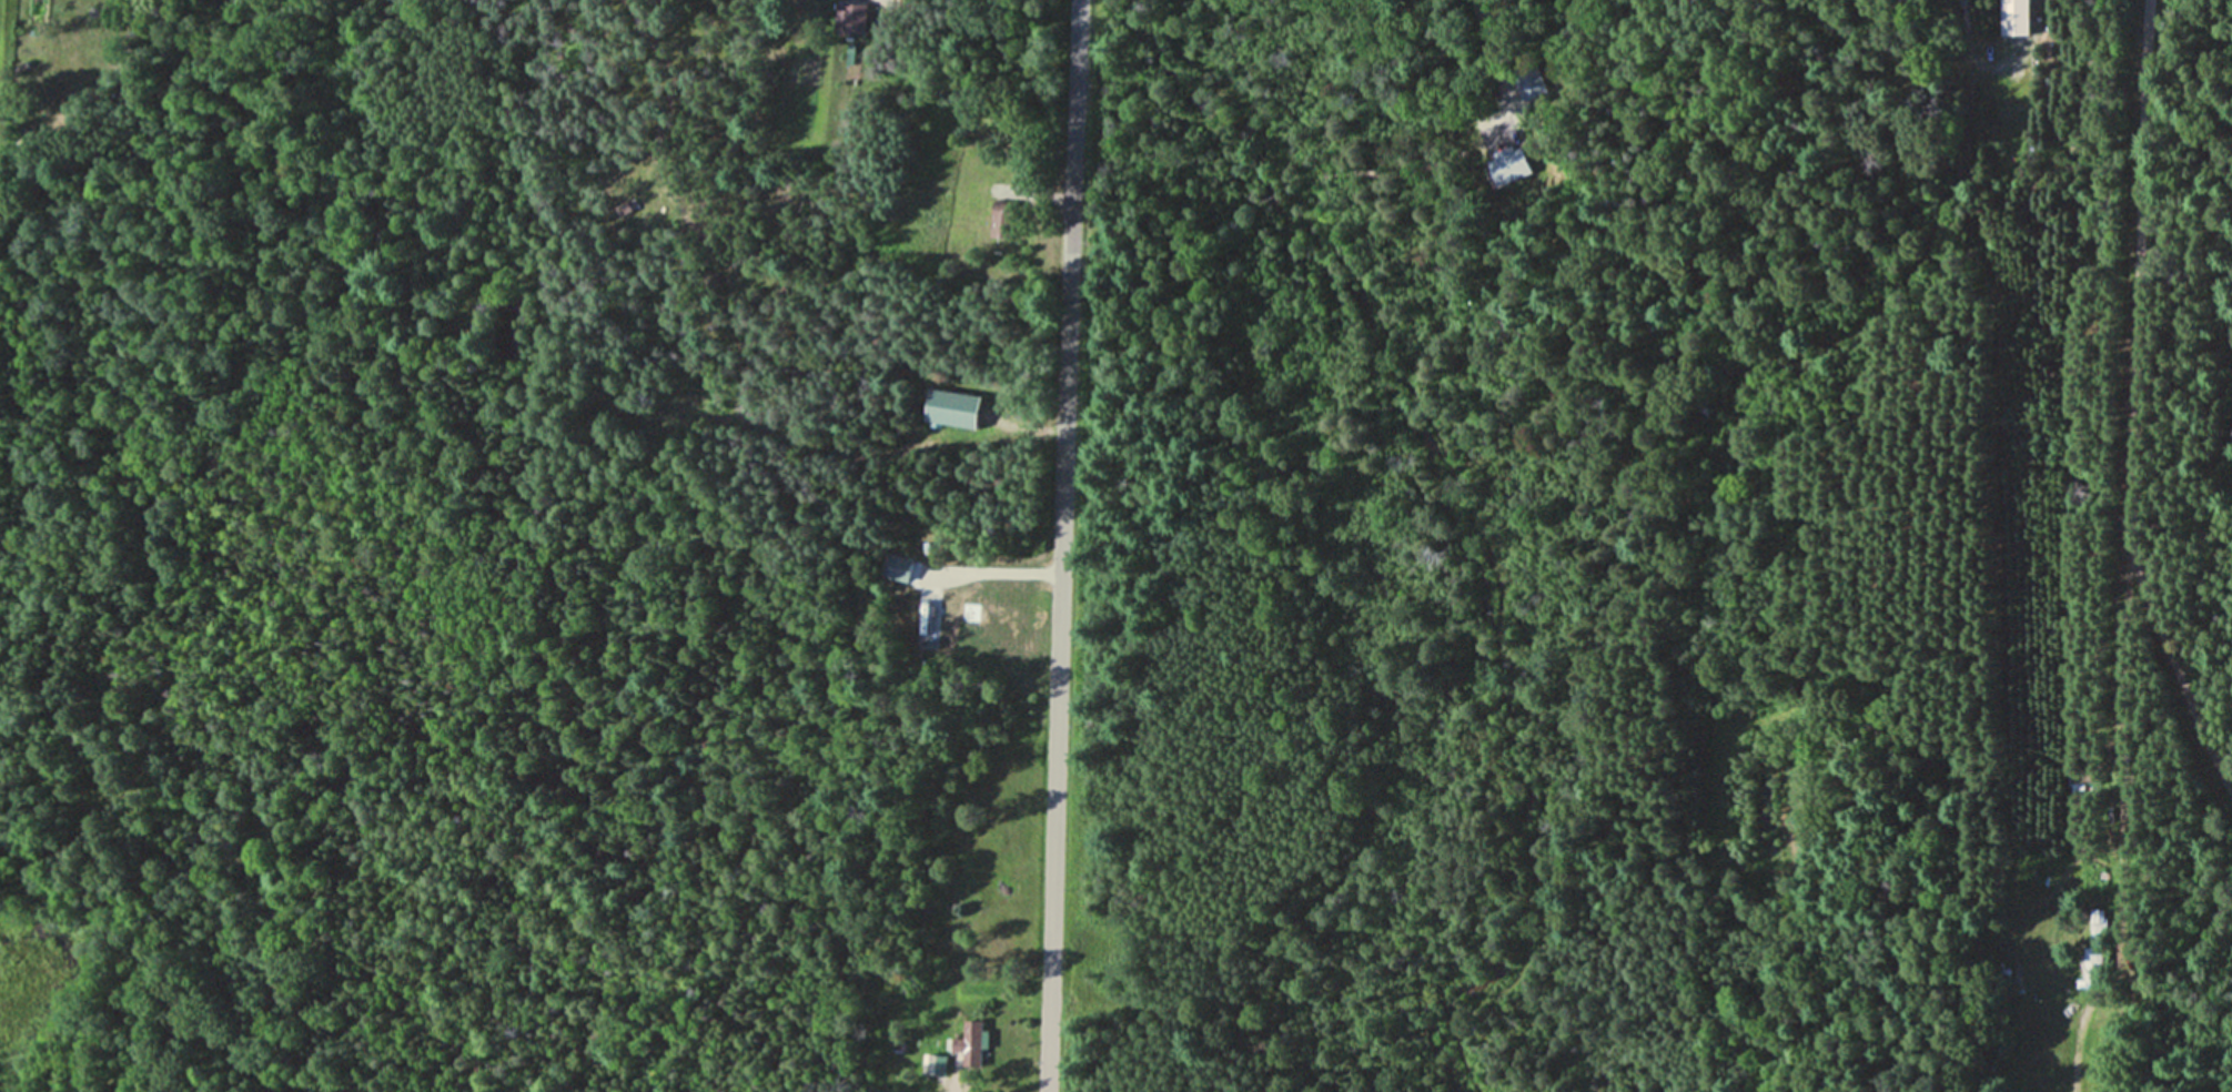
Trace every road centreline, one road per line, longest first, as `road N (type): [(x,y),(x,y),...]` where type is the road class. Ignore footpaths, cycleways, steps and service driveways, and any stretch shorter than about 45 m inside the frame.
road 1 (residential): [(1041,1091),(1057,857),(1079,0)]

